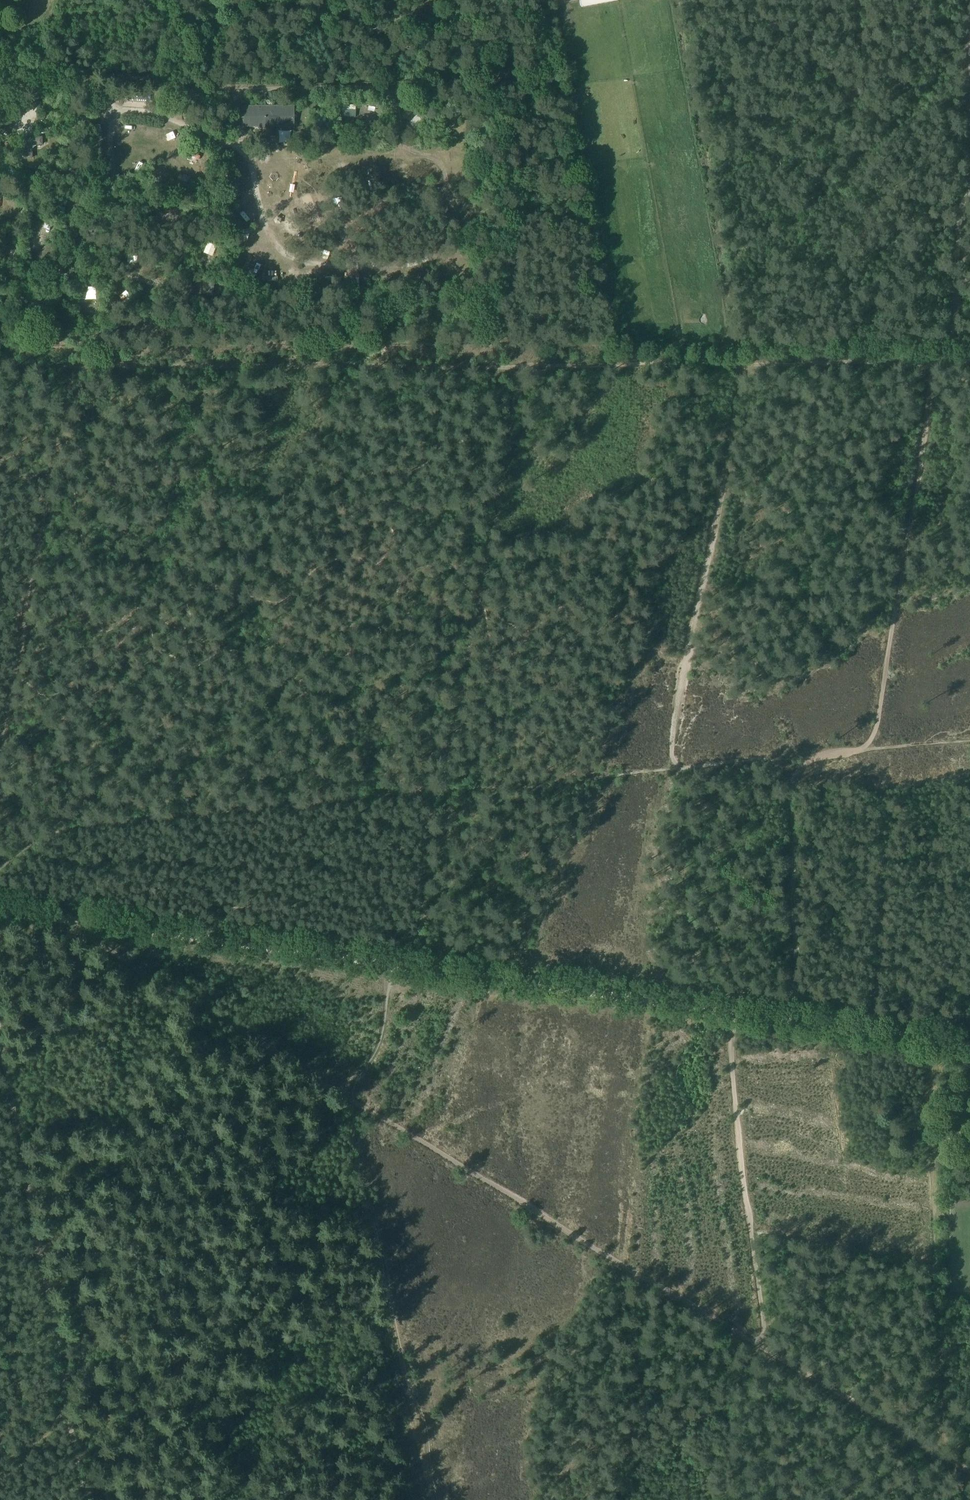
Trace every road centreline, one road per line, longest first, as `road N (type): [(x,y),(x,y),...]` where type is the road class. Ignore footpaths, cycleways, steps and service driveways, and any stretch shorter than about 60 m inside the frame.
road 1 (track): [(760,1350),(90,932),(0,924)]
road 2 (track): [(865,749),(877,728),(935,367),(953,334),(950,210),(969,173),(966,0)]
road 3 (track): [(0,904),(719,1006)]
road 4 (track): [(382,958),(373,1031),(348,1099),(435,1499)]
road 5 (track): [(521,367),(0,373)]
road 6 (track): [(87,372),(0,862)]
road 7 (track): [(957,1499),(931,1450),(931,1035)]
road 8 (track): [(0,1046),(82,1499)]
road 9 (track): [(760,1350),(719,1006),(790,1017)]
road 10 (track): [(678,767),(739,369)]
road 11 (track): [(790,1017),(797,892),(791,788),(817,756),(865,749)]
road 12 (track): [(935,367),(830,355),(739,369),(665,368)]
road 13 (track): [(969,1474),(760,1350)]
road 14 (track): [(665,368),(521,367)]
road 15 (track): [(790,1017),(931,1035)]

